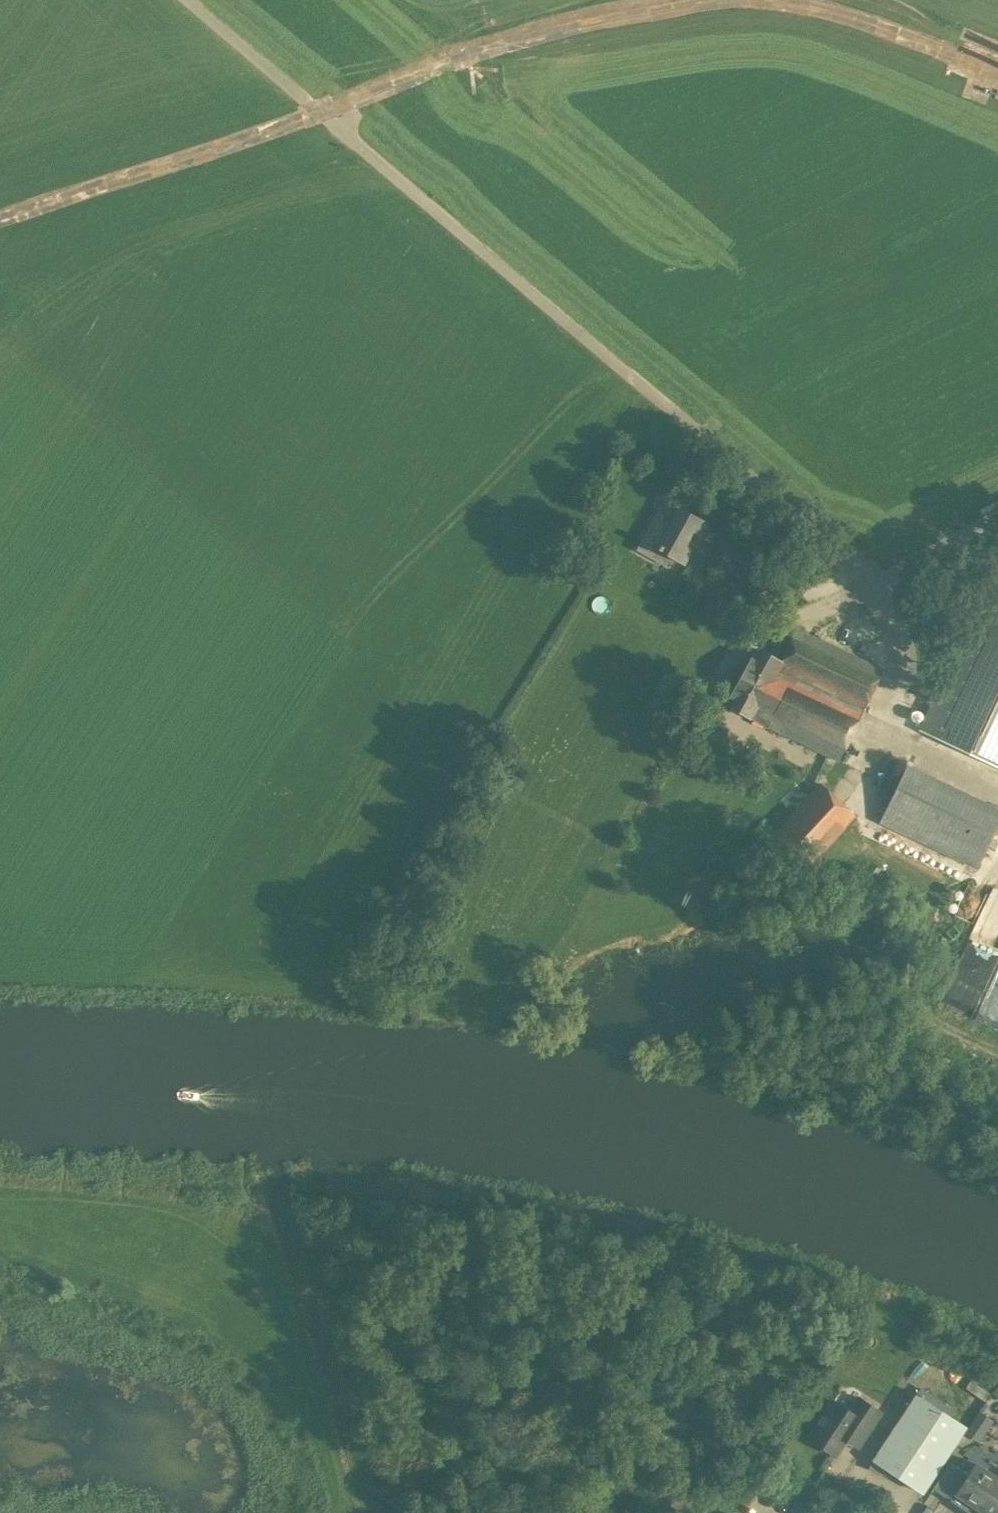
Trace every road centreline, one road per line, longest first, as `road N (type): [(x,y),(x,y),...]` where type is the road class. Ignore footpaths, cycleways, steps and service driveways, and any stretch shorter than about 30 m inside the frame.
road 1 (unclassified): [(997,517),(884,586),(579,341),(184,0)]

